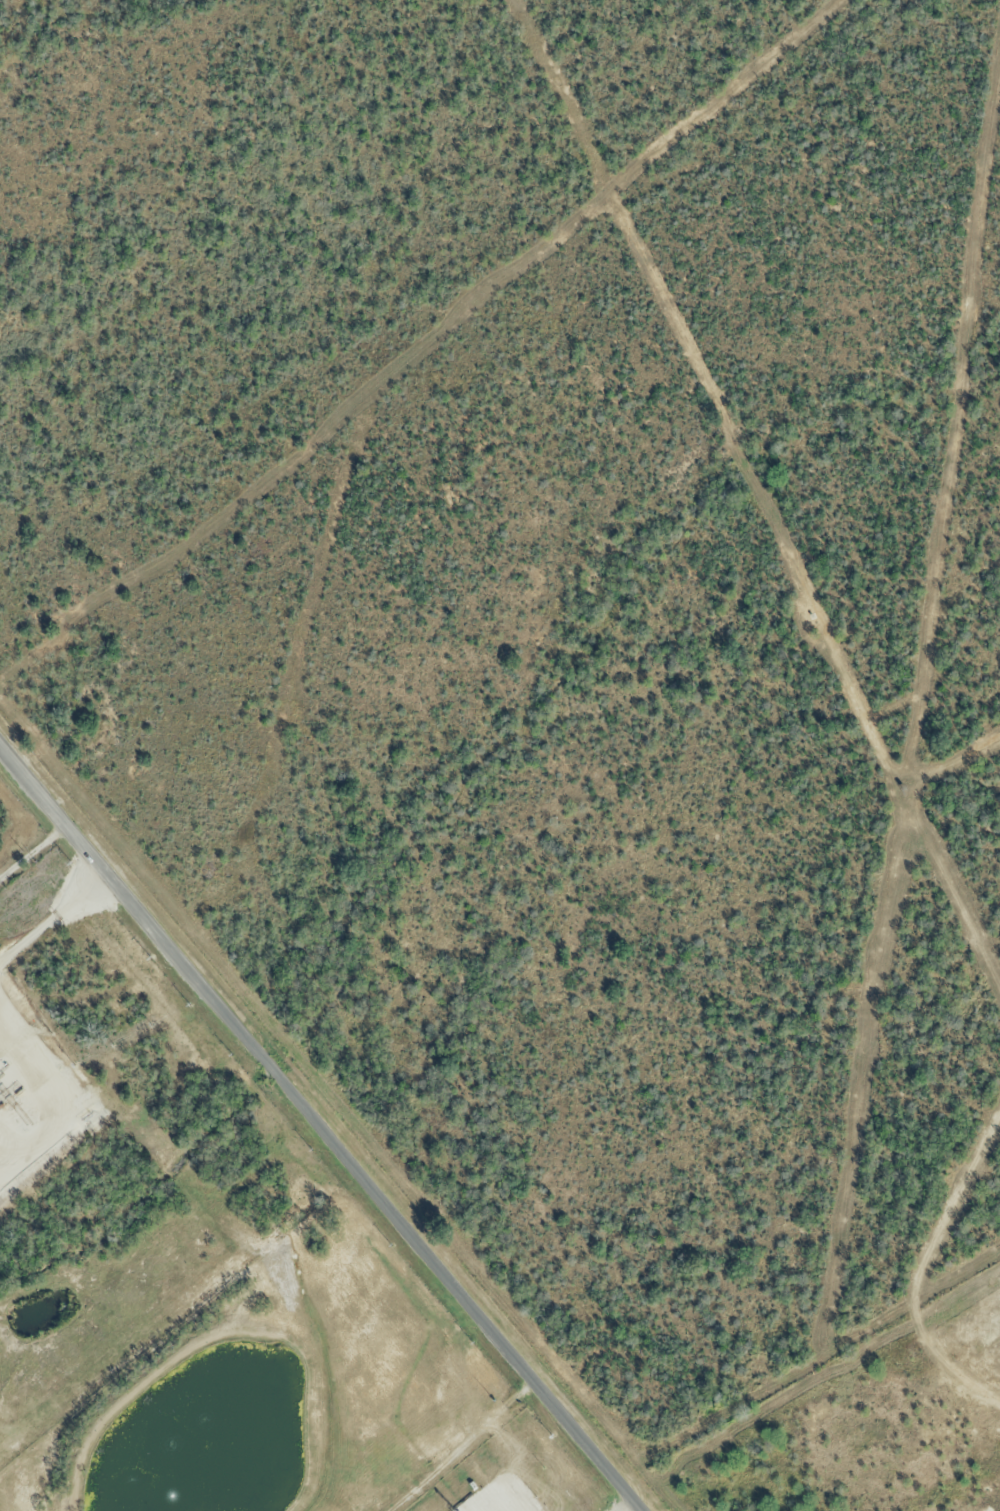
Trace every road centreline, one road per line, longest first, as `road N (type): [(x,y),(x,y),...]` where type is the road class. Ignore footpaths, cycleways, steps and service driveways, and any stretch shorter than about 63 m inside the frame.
road 1 (residential): [(641,1510),(0,735)]

